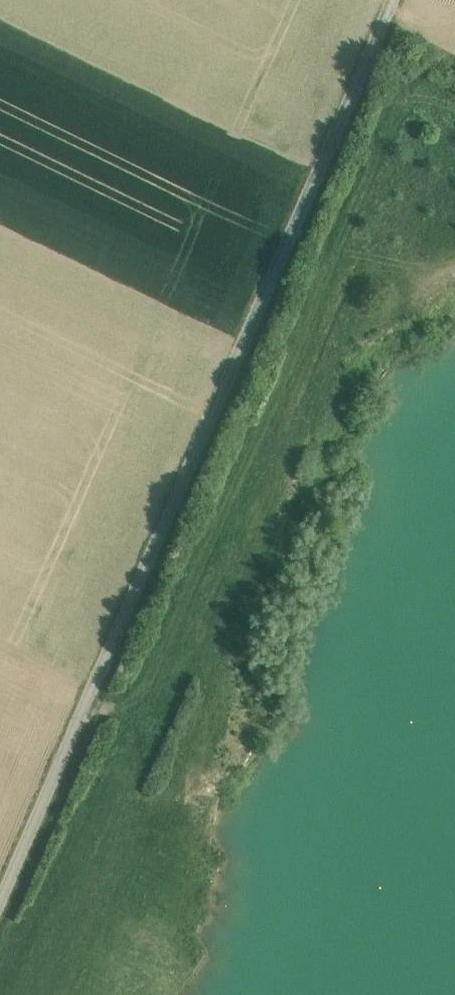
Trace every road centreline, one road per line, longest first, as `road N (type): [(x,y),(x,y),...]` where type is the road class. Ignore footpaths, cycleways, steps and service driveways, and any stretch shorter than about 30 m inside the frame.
road 1 (unclassified): [(0,914),(395,0)]

